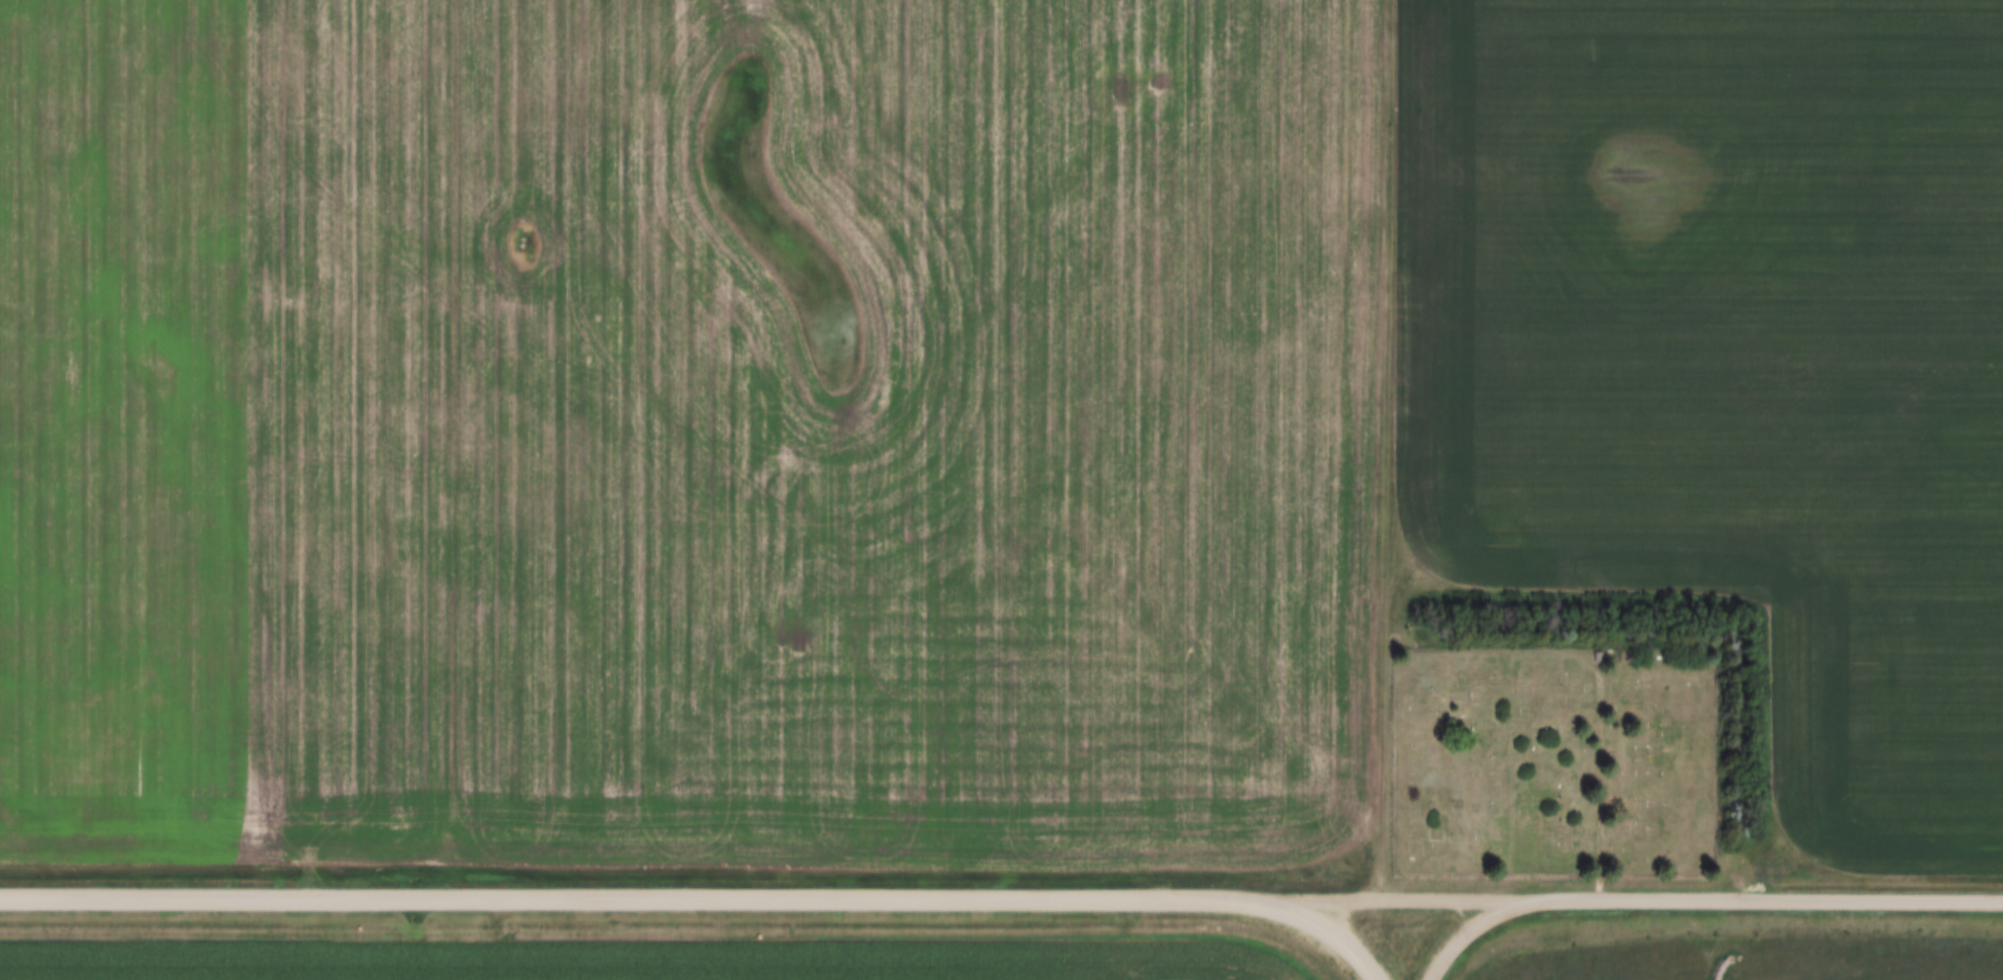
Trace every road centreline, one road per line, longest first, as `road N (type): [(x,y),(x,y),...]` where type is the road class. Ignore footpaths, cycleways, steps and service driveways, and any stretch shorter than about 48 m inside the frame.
road 1 (tertiary): [(1272,907),(1190,896),(0,896)]
road 2 (track): [(1399,0),(1400,345),(1383,649),(1380,899)]
road 3 (residential): [(2002,900),(1328,899),(1272,907)]
road 4 (residential): [(1535,899),(1485,920),(1434,979)]
road 5 (tertiary): [(1374,979),(1329,937),(1272,907)]

